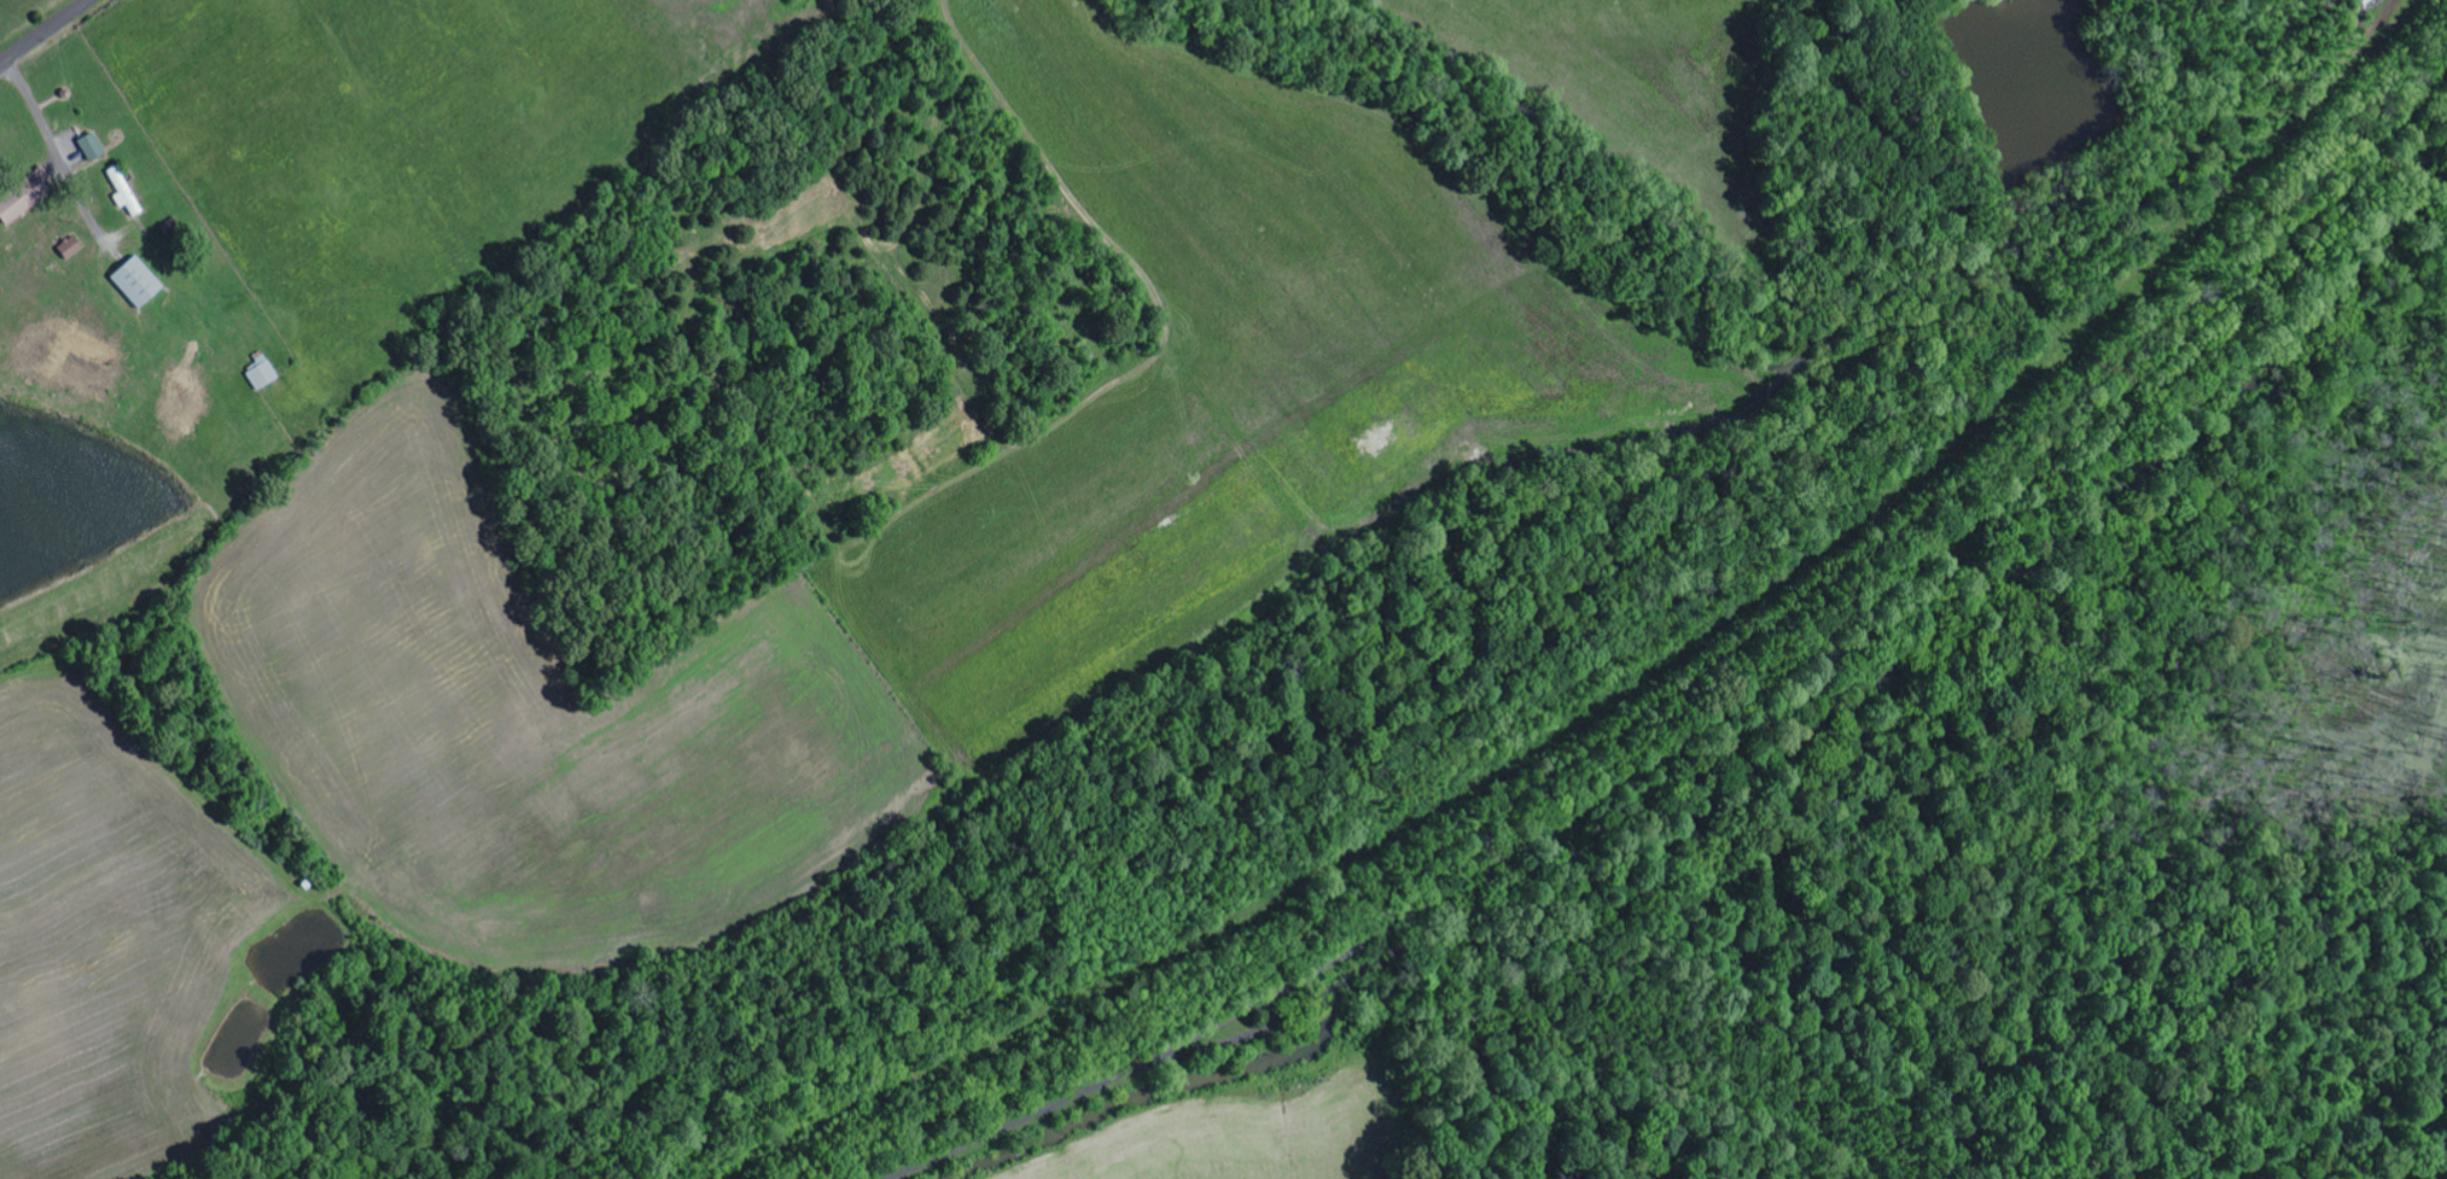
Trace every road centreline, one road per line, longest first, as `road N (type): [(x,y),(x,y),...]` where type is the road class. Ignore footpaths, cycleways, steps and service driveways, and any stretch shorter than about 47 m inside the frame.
road 1 (track): [(1703,669),(1335,880),(1219,958),(691,1178)]

